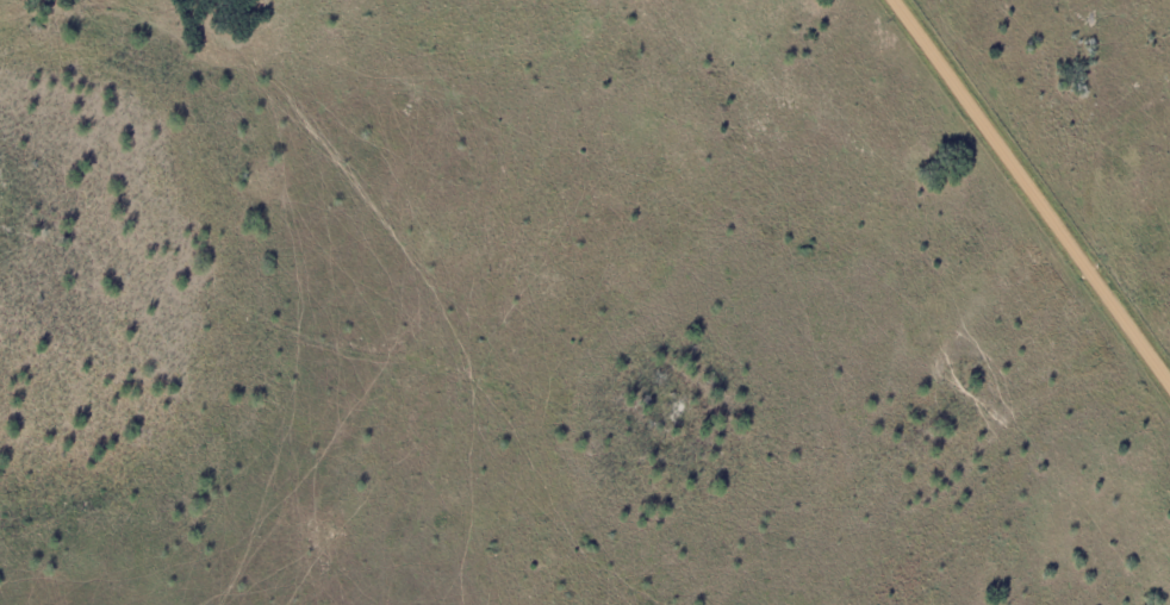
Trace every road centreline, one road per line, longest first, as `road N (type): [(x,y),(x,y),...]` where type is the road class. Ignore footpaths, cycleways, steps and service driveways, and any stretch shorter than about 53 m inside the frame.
road 1 (residential): [(1169,370),(902,0)]

